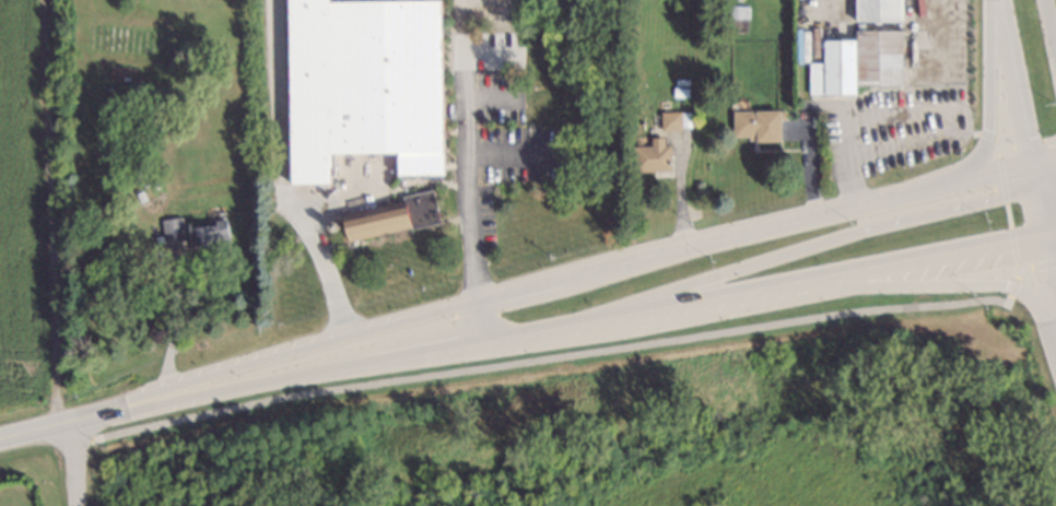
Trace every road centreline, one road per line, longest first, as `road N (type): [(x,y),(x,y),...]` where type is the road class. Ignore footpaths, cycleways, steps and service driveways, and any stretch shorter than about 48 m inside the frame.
road 1 (secondary): [(1055,163),(636,261),(195,388)]
road 2 (secondary): [(195,388),(591,326),(1055,235)]
road 3 (secondary): [(591,326),(916,214),(1035,188)]
road 4 (secondary): [(799,287),(1005,286),(1030,293),(1055,324)]
road 5 (tertiary): [(0,441),(195,388)]
road 6 (tertiary): [(1001,0),(1035,188)]
road 7 (secondary): [(1002,15),(993,144),(962,185)]

